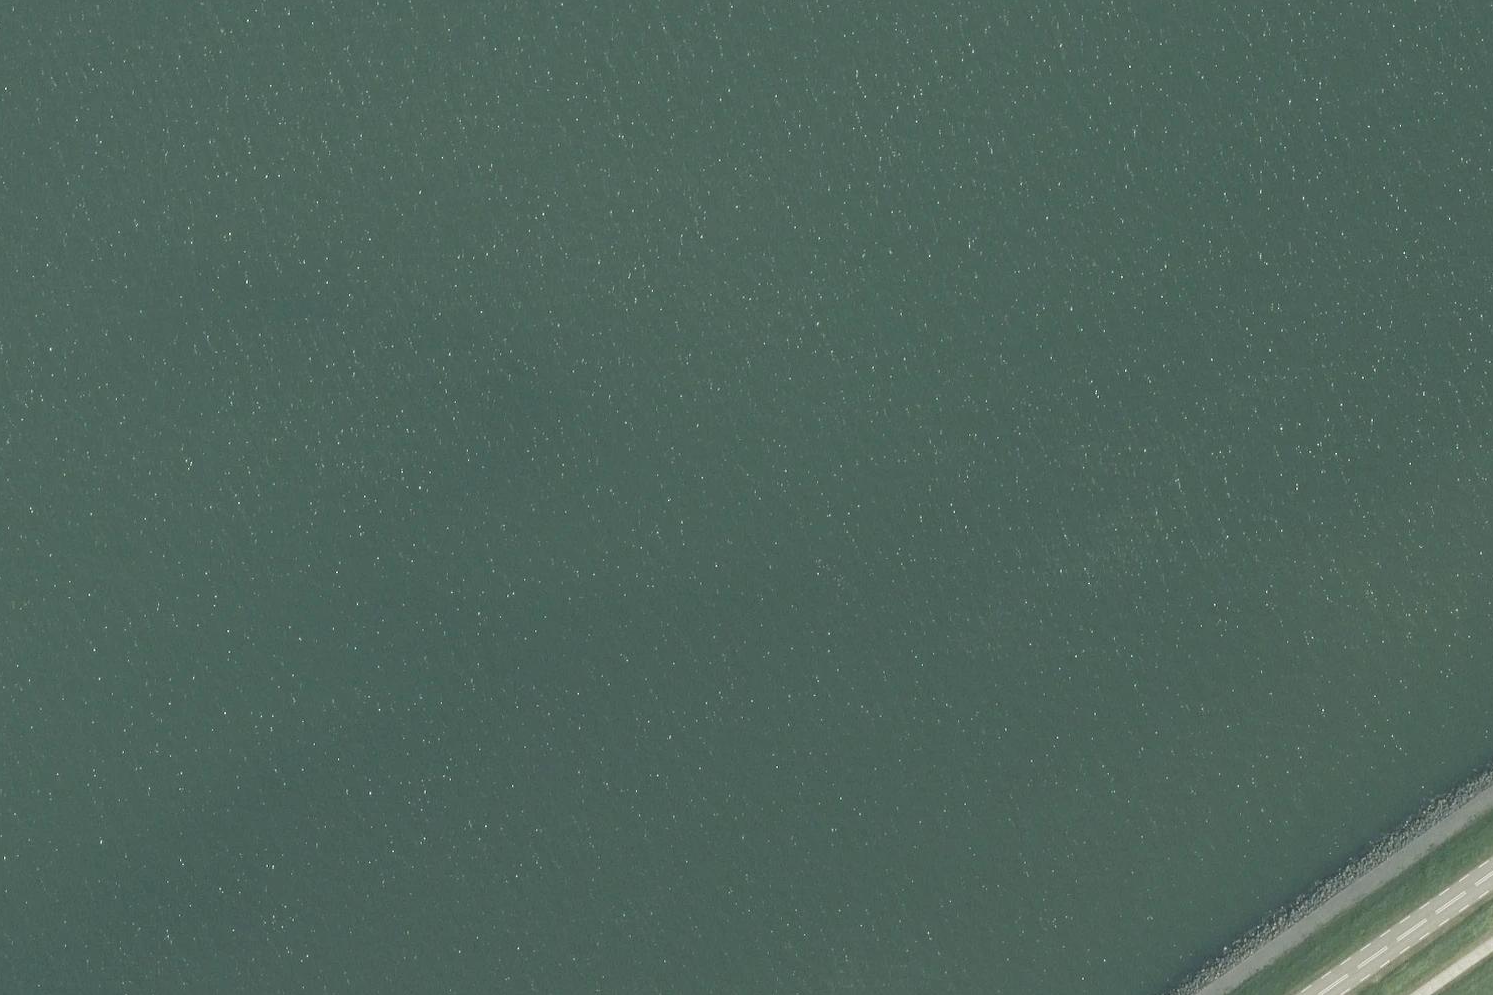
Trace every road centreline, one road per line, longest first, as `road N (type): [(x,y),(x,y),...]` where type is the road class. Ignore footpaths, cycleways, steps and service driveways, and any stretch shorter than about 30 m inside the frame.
road 1 (secondary): [(1320,994),(1492,872)]

